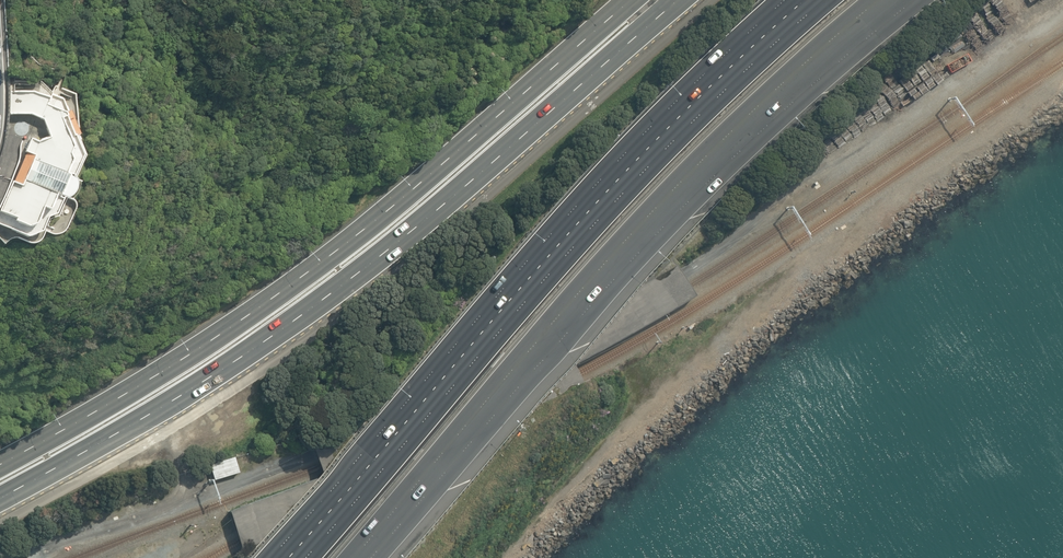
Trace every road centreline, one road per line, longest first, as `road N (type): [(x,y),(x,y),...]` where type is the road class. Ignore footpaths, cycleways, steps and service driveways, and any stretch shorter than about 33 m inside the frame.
road 1 (primary): [(681,0),(302,317),(0,498)]
road 2 (primary): [(0,465),(147,382),(284,290),(632,0)]
road 3 (motorway): [(880,0),(657,206),(355,557)]
road 4 (motorway): [(304,557),(598,218),(825,0)]

